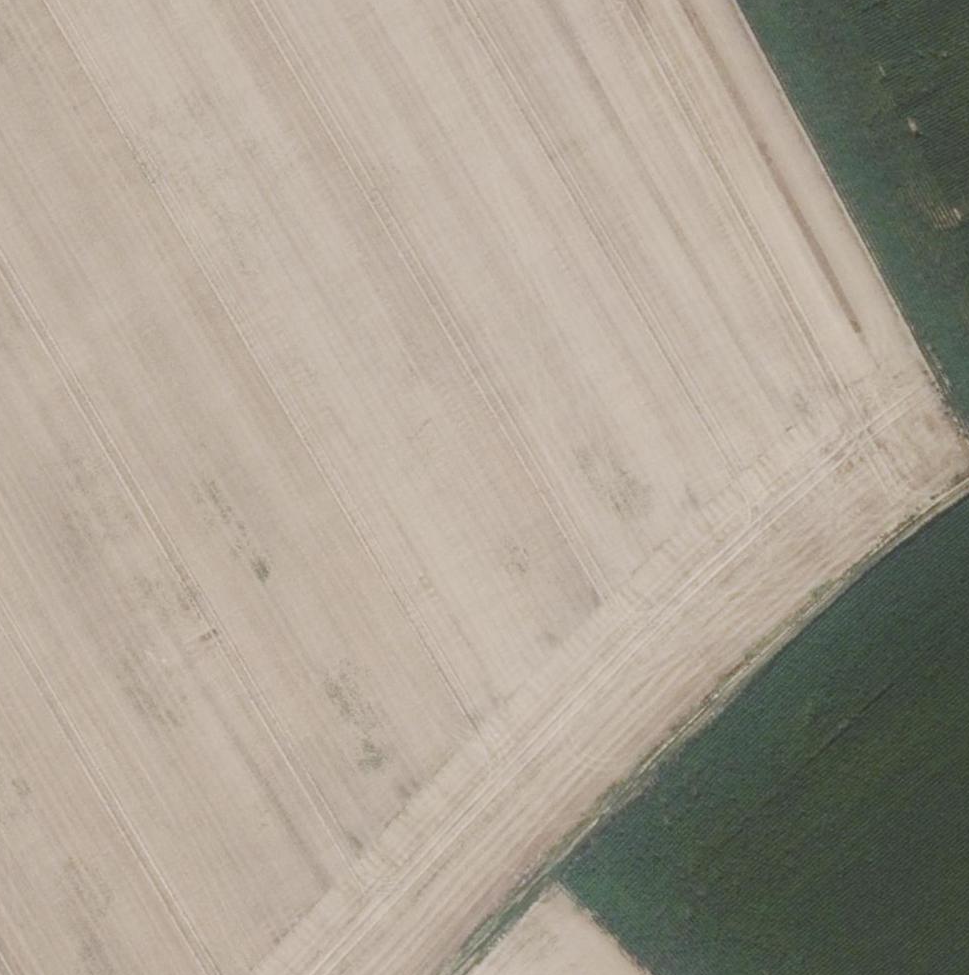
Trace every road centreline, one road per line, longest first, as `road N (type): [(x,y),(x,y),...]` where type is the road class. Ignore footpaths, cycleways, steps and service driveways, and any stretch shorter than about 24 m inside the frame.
road 1 (track): [(968,476),(943,490),(486,974)]

